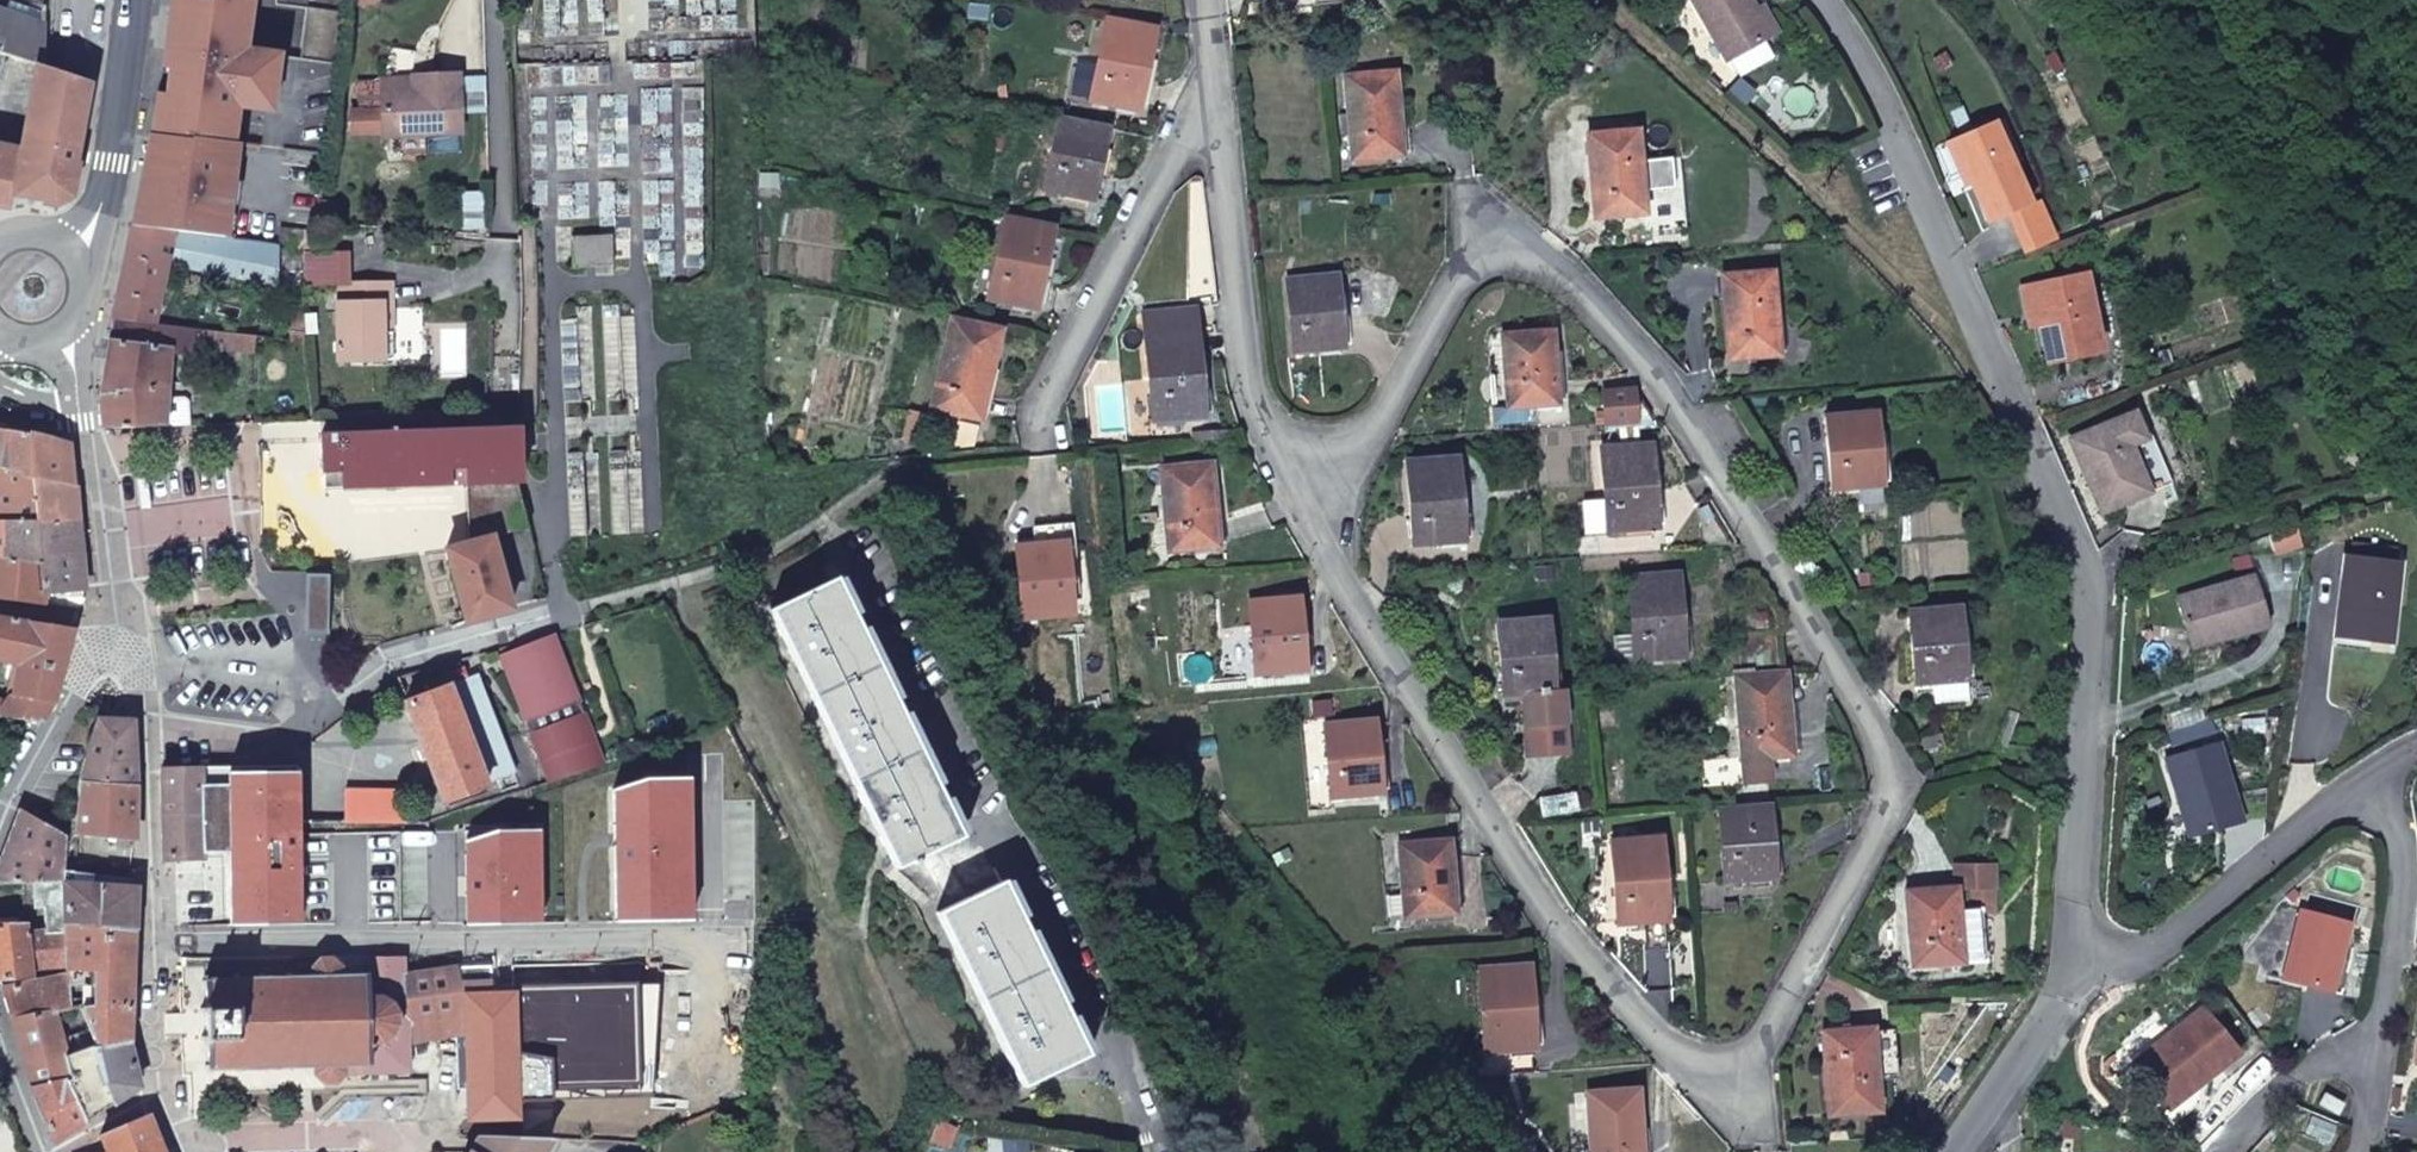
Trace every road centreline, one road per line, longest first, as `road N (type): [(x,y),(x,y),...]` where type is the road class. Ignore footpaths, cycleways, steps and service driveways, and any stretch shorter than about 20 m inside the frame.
road 1 (residential): [(1312,528),(1558,927),(1725,1108),(1904,781),(1667,388),(1552,264),(1475,268)]
road 2 (residential): [(2074,973),(2087,574),(1869,75),(1821,0)]
road 3 (residential): [(1148,1151),(833,517)]
road 4 (residential): [(1210,93),(1249,398),(1312,528)]
road 5 (residential): [(135,655),(155,1014),(167,1093)]
road 6 (residential): [(1210,93),(1040,402),(1047,447)]
road 7 (residential): [(2365,785),(2182,931),(2074,973)]
road 8 (residential): [(77,332),(81,424),(135,655)]
road 9 (residential): [(1475,268),(1312,528)]
road 10 (residential): [(2365,785),(2389,815),(2399,850),(2378,1048)]
road 11 (secondary): [(80,242),(129,67),(135,0)]
road 12 (residential): [(178,1141),(387,1133),(394,1151)]
road 13 (residential): [(2074,973),(1958,1151)]
road 14 (residential): [(0,812),(9,787),(135,655)]
road 15 (residential): [(2378,1048),(2288,1079),(2220,1151)]
road 16 (residential): [(167,1093),(46,1151)]

